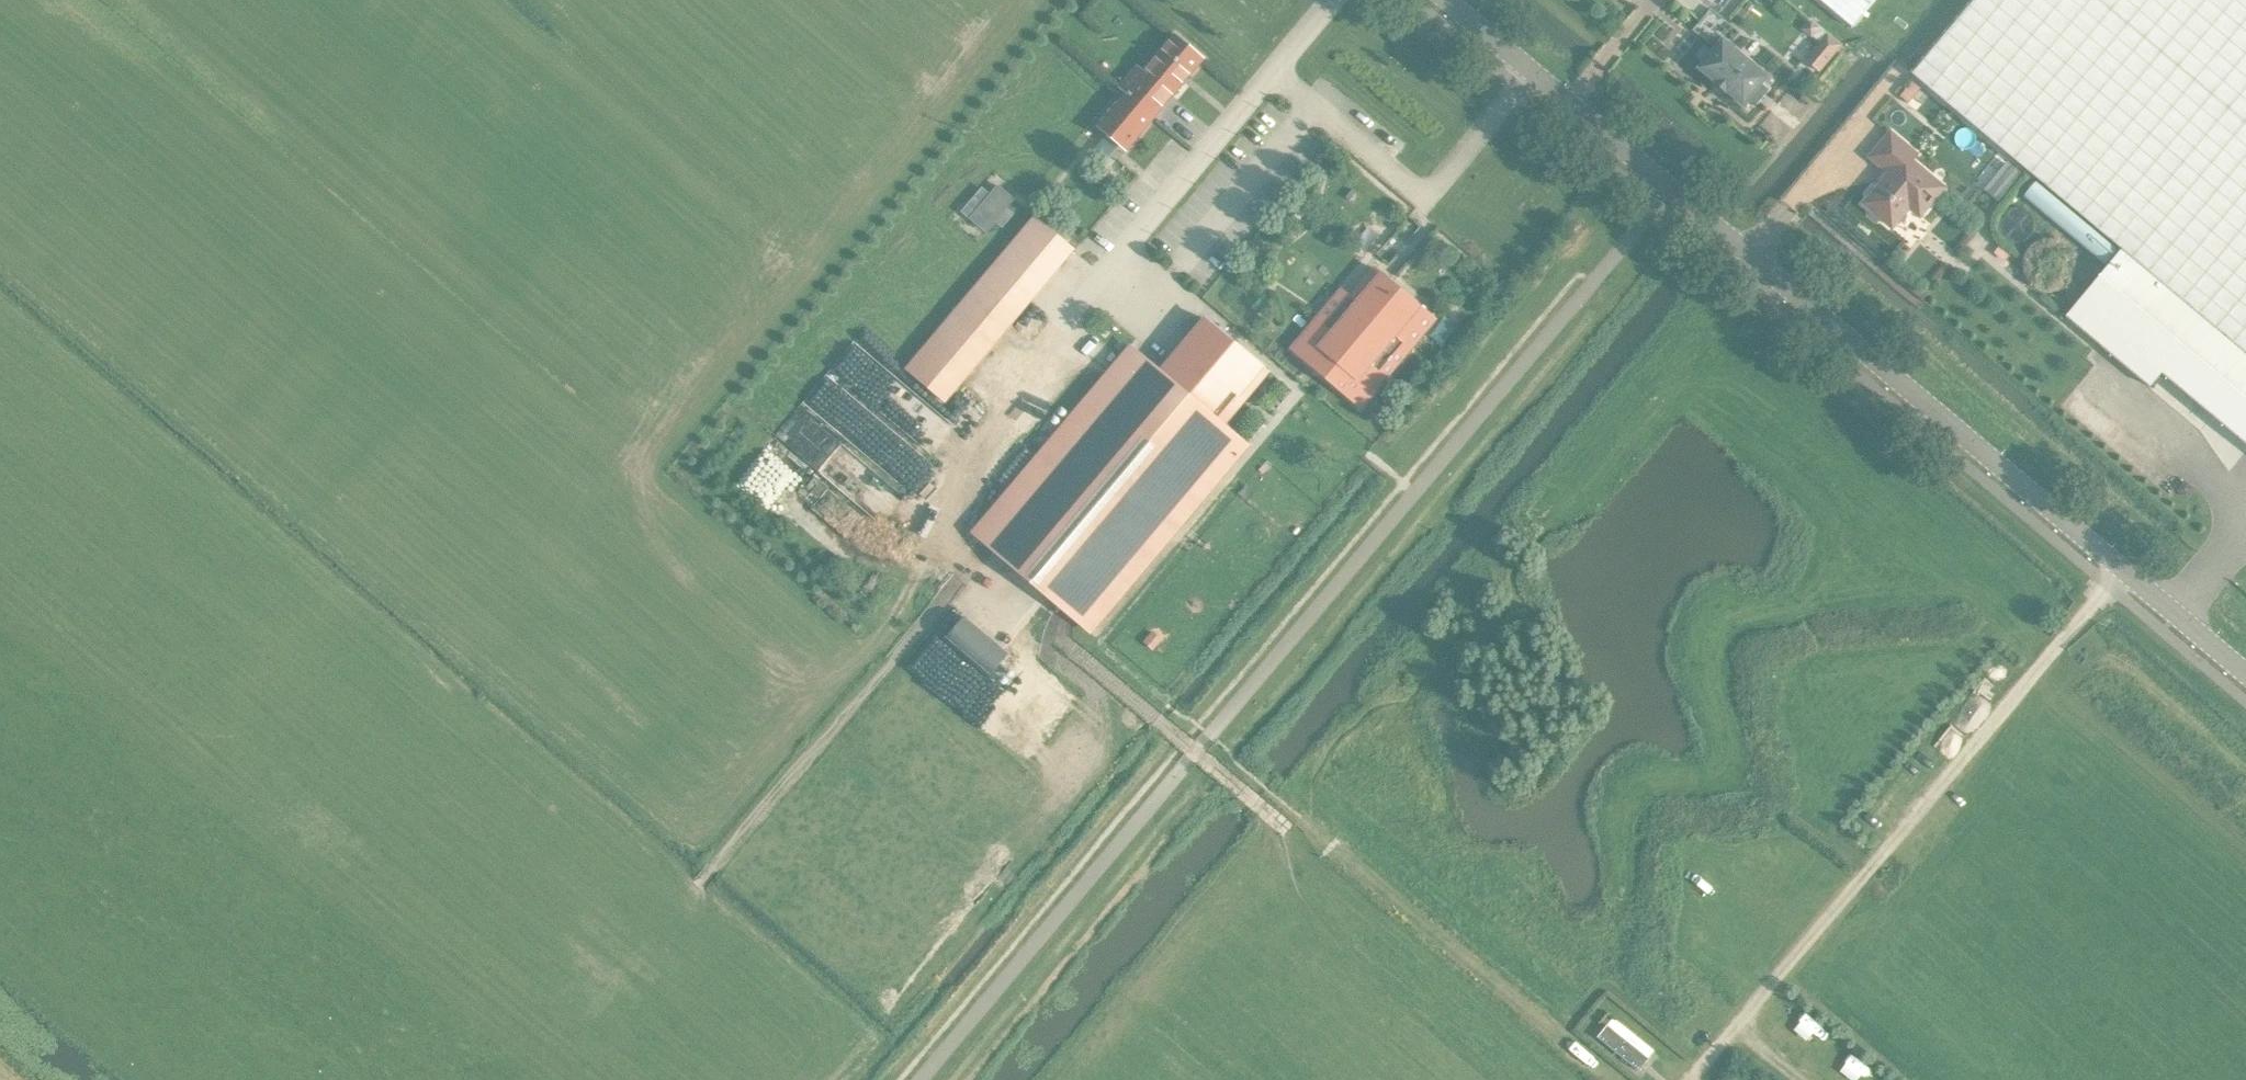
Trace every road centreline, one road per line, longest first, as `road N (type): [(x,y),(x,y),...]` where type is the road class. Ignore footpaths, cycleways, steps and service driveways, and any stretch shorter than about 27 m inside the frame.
road 1 (tertiary): [(2245,673),(1445,0)]
road 2 (track): [(1082,654),(1607,1079)]

